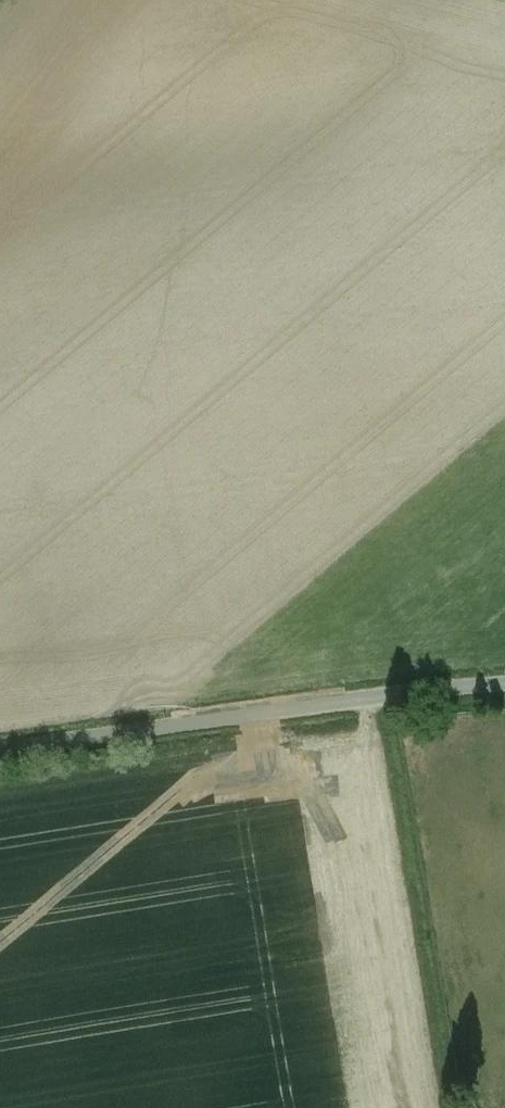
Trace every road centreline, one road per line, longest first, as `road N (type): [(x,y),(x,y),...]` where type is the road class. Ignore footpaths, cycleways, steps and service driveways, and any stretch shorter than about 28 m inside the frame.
road 1 (unclassified): [(504,687),(382,696),(0,751)]

